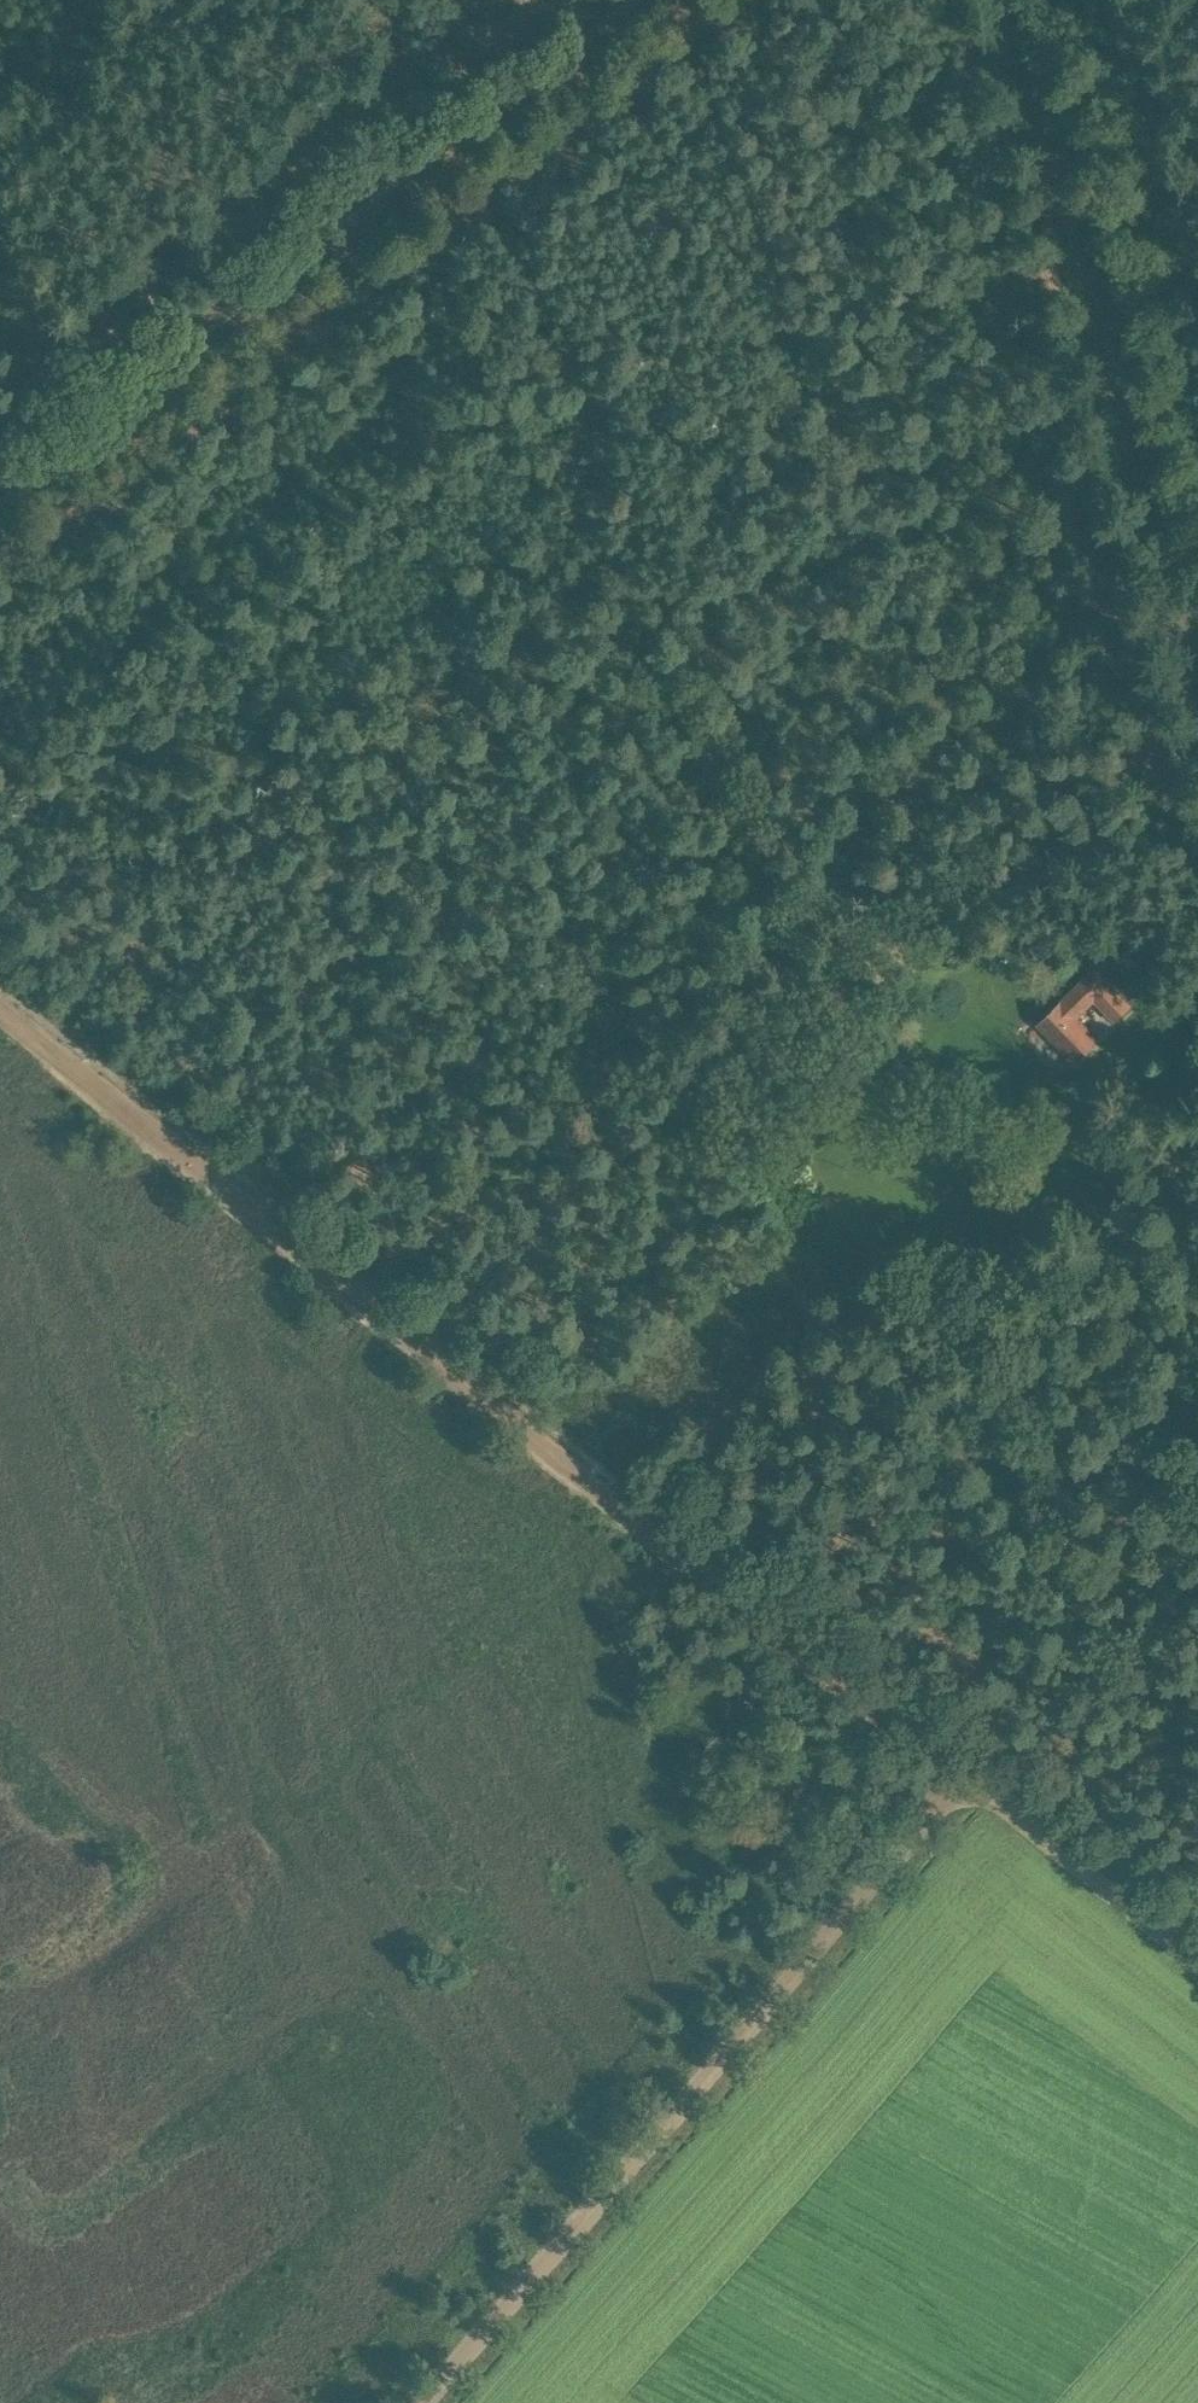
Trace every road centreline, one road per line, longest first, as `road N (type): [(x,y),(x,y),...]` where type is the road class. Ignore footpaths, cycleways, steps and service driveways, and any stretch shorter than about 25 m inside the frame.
road 1 (track): [(0,1006),(967,1776)]
road 2 (track): [(423,2402),(967,1776)]
road 3 (track): [(0,470),(590,0)]
road 4 (track): [(1197,641),(998,0)]
road 5 (track): [(1197,1172),(769,1624)]
road 6 (unclassified): [(967,1776),(1197,1957)]

